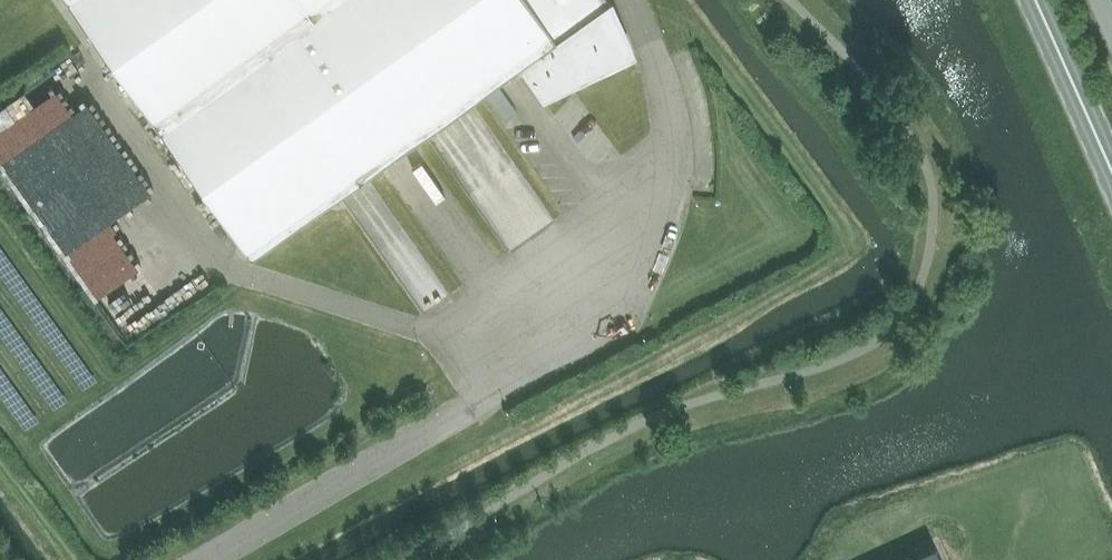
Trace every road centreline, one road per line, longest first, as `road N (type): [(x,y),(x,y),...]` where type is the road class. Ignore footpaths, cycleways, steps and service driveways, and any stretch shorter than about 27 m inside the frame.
road 1 (unclassified): [(481,401),(206,559)]
road 2 (primary): [(1111,175),(1032,0)]

